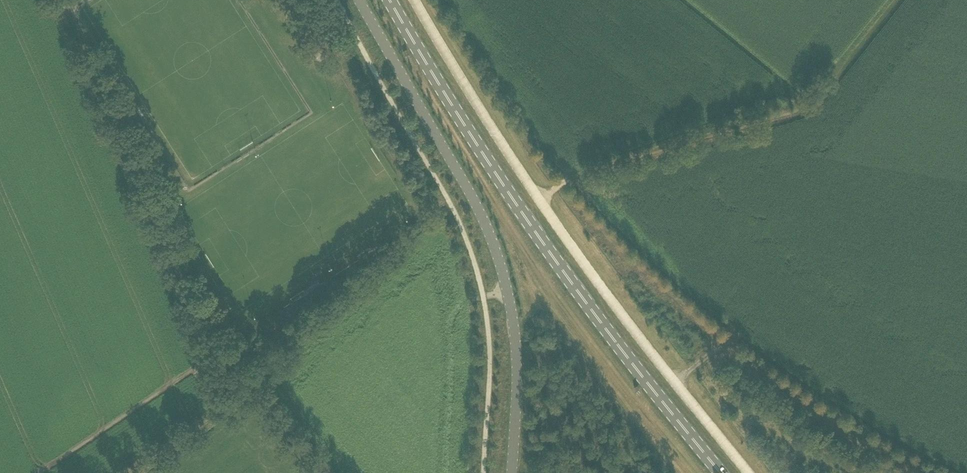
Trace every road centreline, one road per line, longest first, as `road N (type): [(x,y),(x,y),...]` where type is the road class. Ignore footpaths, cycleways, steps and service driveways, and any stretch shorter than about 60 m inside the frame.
road 1 (unclassified): [(747,472),(551,220),(416,0)]
road 2 (primary): [(720,472),(520,210),(390,0)]
road 3 (tertiary): [(358,0),(482,215),(507,295),(517,400),(511,472)]
road 4 (track): [(538,200),(597,166),(805,108),(900,0)]
road 5 (track): [(244,382),(217,342),(61,0)]
road 6 (track): [(125,472),(244,382)]

